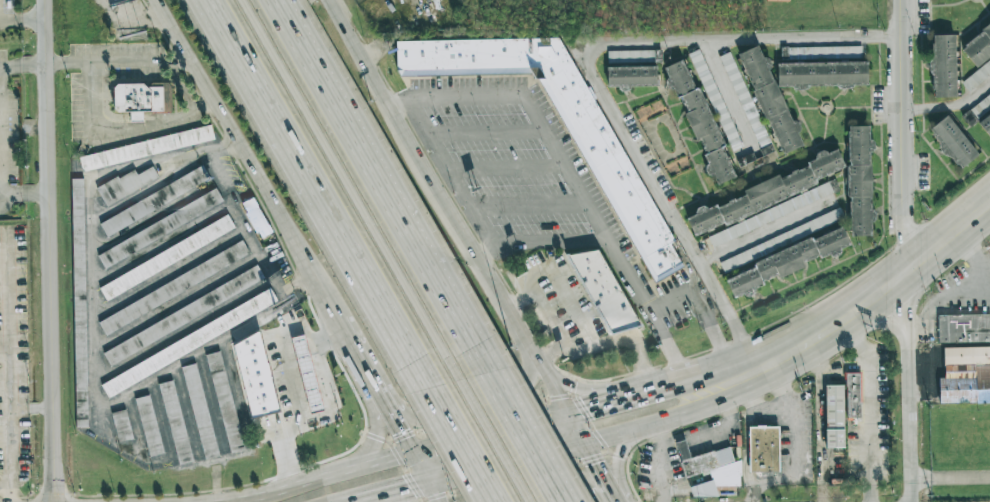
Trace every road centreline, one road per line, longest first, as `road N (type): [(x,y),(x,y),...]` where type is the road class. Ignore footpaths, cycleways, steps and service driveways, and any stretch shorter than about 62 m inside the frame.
road 1 (residential): [(896,0),(907,501)]
road 2 (residential): [(46,0),(56,501)]
road 3 (secondary): [(989,197),(835,320),(735,373),(581,428)]
road 4 (motorway): [(205,0),(427,389)]
road 5 (motorway): [(244,0),(461,380)]
road 6 (motorway): [(496,371),(284,0)]
road 7 (primary): [(161,0),(333,303)]
road 8 (primary): [(448,210),(329,0)]
road 9 (primary): [(380,387),(421,419),(517,391),(529,371),(519,325)]
road 10 (secondary): [(424,476),(391,458),(221,501)]
road 11 (secondary): [(424,476),(581,428)]
road 12 (motorway): [(570,501),(496,371)]
road 13 (primary): [(355,344),(376,428),(367,452),(345,470)]
road 14 (motorway): [(461,380),(531,501)]
road 15 (primary): [(519,325),(448,210)]
road 16 (primary): [(604,501),(572,475),(482,501)]
road 17 (motorway): [(427,389),(490,501)]
road 18 (primary): [(622,501),(623,443),(671,396)]
road 19 (primary): [(581,428),(519,325)]

